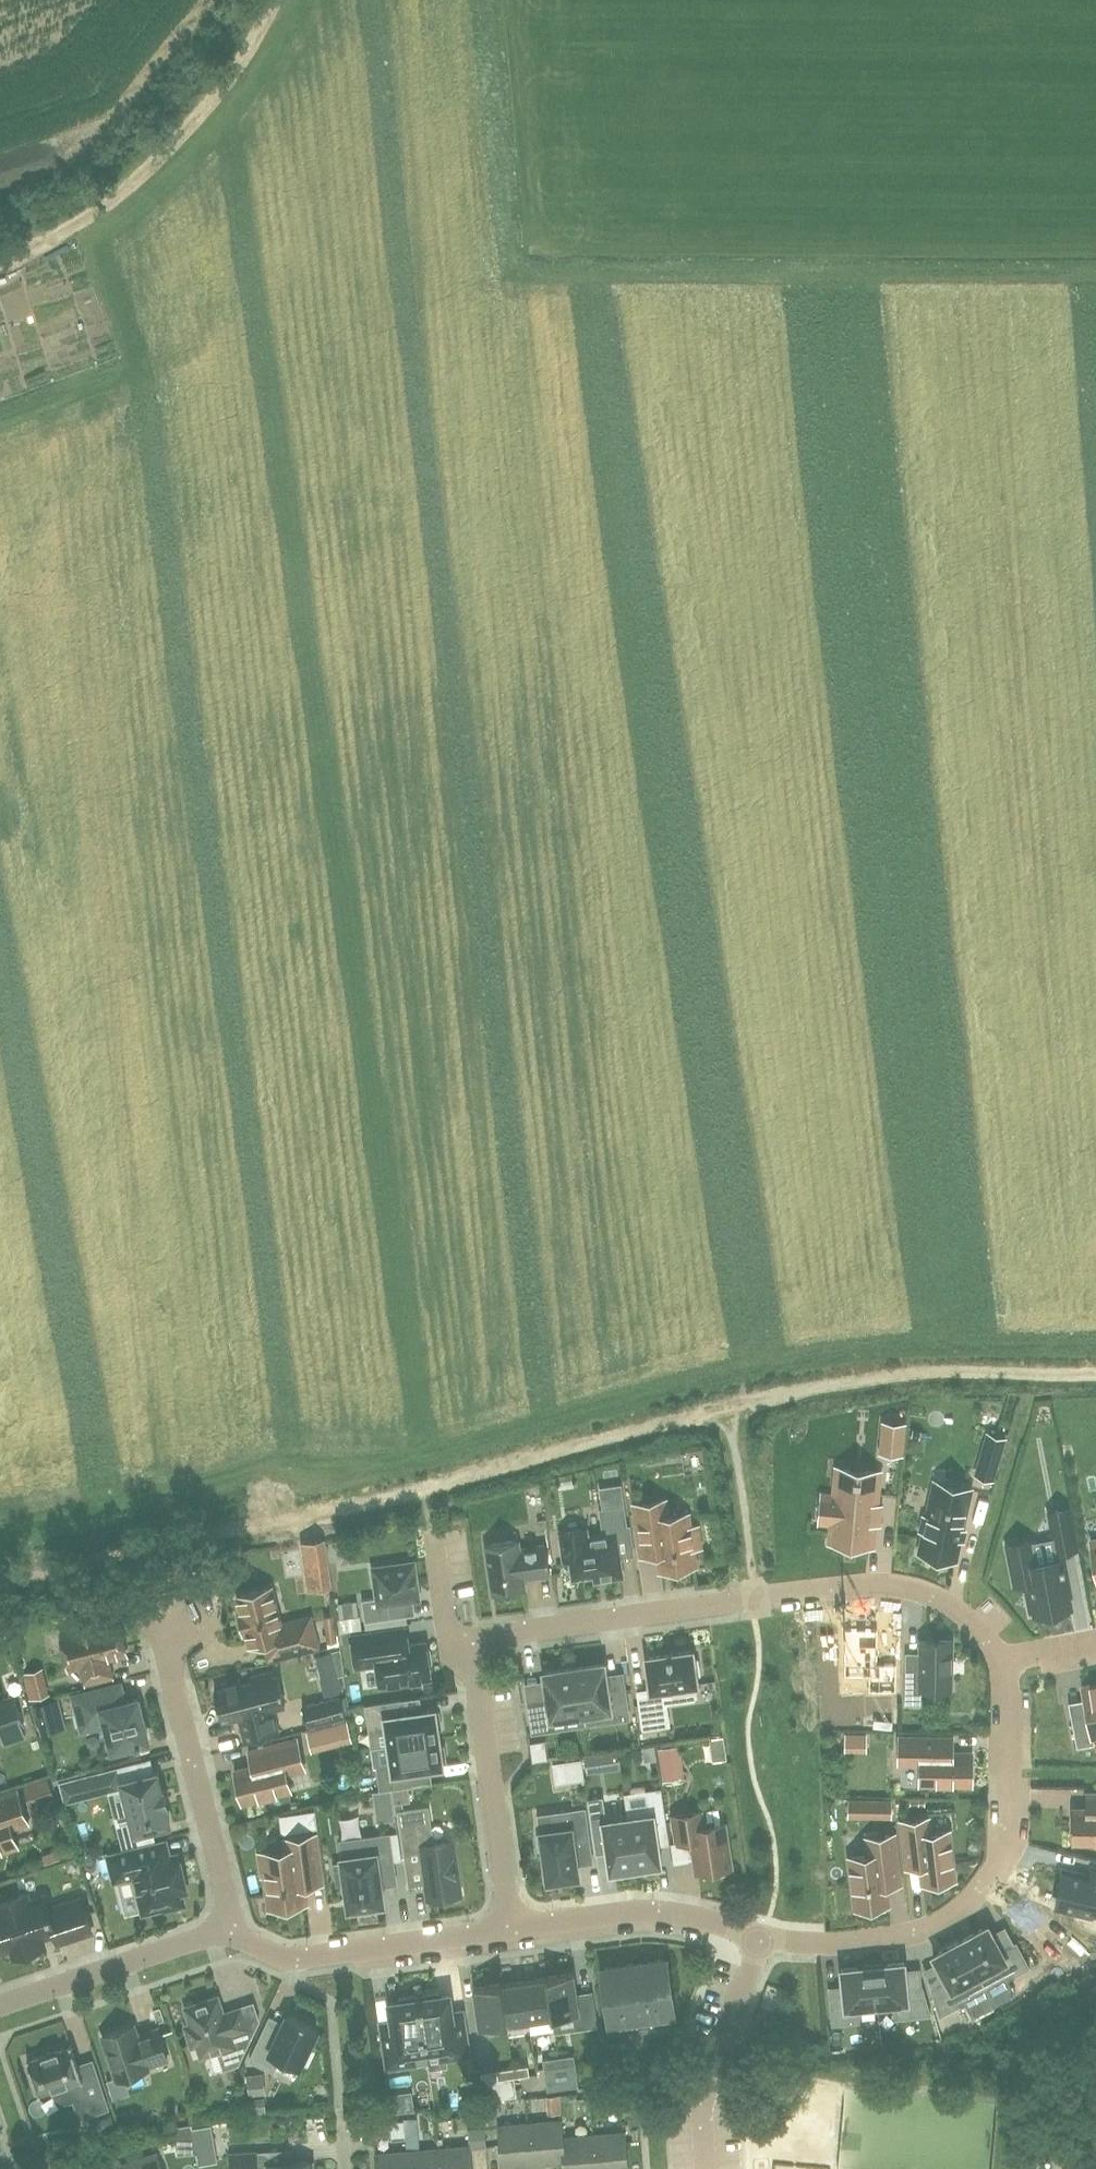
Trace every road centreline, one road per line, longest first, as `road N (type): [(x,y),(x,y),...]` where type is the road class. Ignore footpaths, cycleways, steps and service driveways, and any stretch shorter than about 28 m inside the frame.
road 1 (residential): [(1000,1661),(951,1610),(900,1589),(853,1587),(487,1640),(467,1658)]
road 2 (residential): [(760,1941),(906,1937),(949,1921),(983,1888),(1002,1849),(1008,1804),(1009,1701),(1000,1661)]
road 3 (track): [(0,262),(125,189),(212,95),(272,0)]
road 4 (residential): [(176,1614),(169,1665),(233,1929)]
road 5 (residential): [(511,1931),(280,1960),(233,1929)]
road 6 (residential): [(467,1658),(511,1931)]
road 7 (residential): [(760,1941),(682,1917),(511,1931)]
road 8 (residential): [(233,1929),(0,2008)]
road 9 (residential): [(707,2168),(705,2094),(760,1941)]

